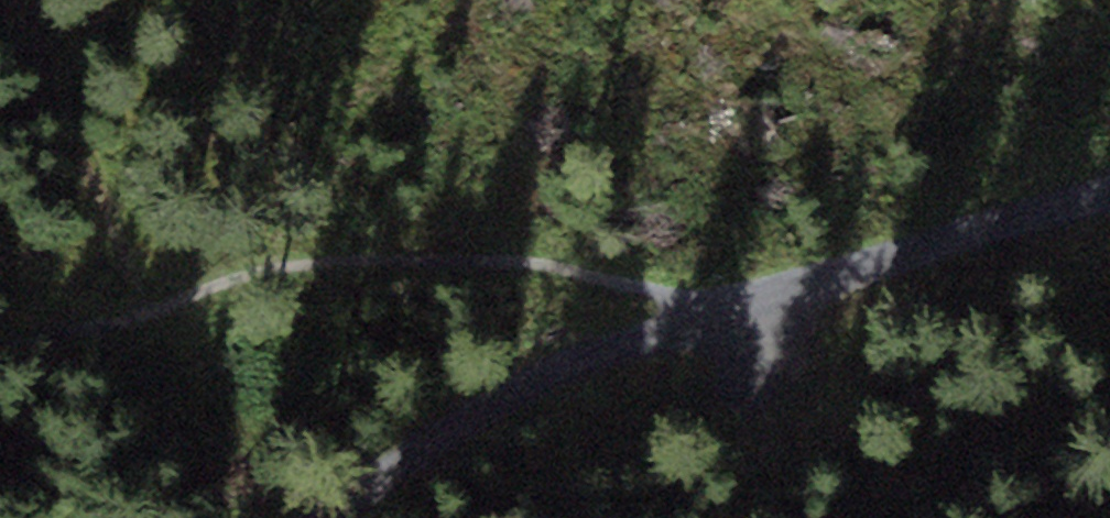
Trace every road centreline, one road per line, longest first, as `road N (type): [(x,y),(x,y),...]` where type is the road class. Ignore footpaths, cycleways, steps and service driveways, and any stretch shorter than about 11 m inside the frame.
road 1 (track): [(0,350),(256,275),(446,247),(677,255),(782,308)]
road 2 (track): [(782,308),(638,333),(462,420),(306,517)]
road 3 (track): [(1109,218),(1003,230),(782,308)]

